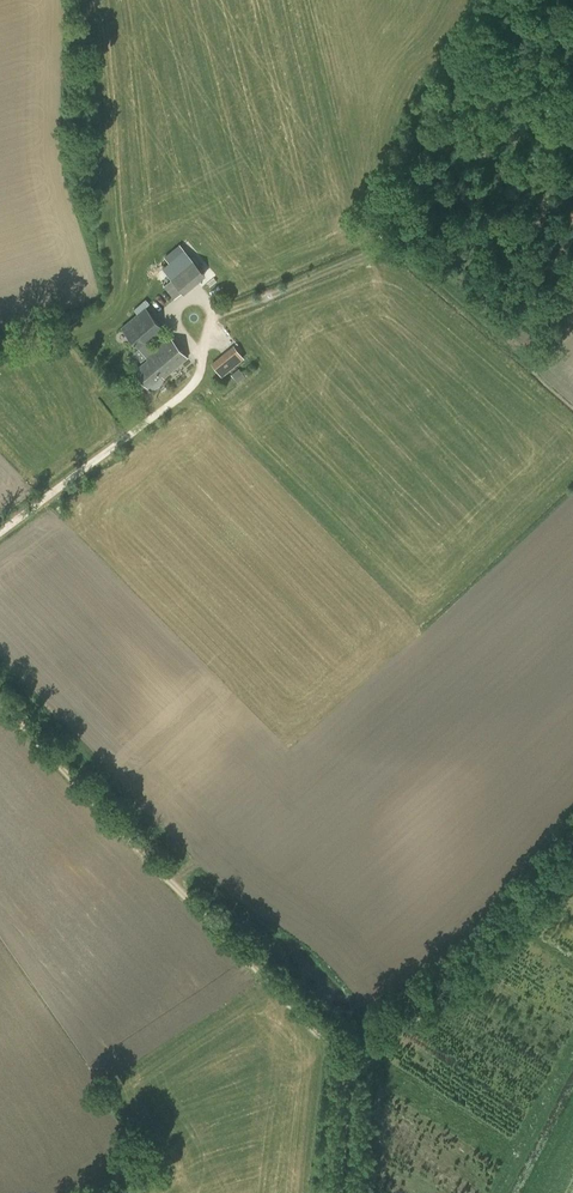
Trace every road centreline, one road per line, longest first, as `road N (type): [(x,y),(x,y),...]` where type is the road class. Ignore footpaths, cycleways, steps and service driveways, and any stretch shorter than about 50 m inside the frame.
road 1 (track): [(0,694),(339,1057),(338,1192)]
road 2 (track): [(572,878),(496,963),(374,1050),(339,1057)]
road 3 (track): [(0,531),(164,406),(198,371),(205,341)]
road 4 (track): [(572,1052),(497,1192)]

